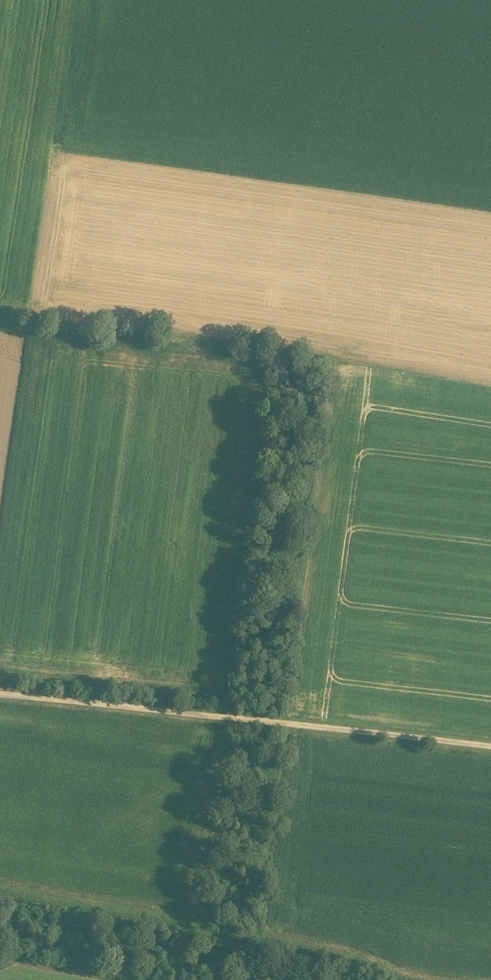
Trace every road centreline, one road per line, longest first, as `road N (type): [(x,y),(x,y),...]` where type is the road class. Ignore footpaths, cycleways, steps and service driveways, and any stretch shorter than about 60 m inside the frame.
road 1 (track): [(0,694),(490,748)]

